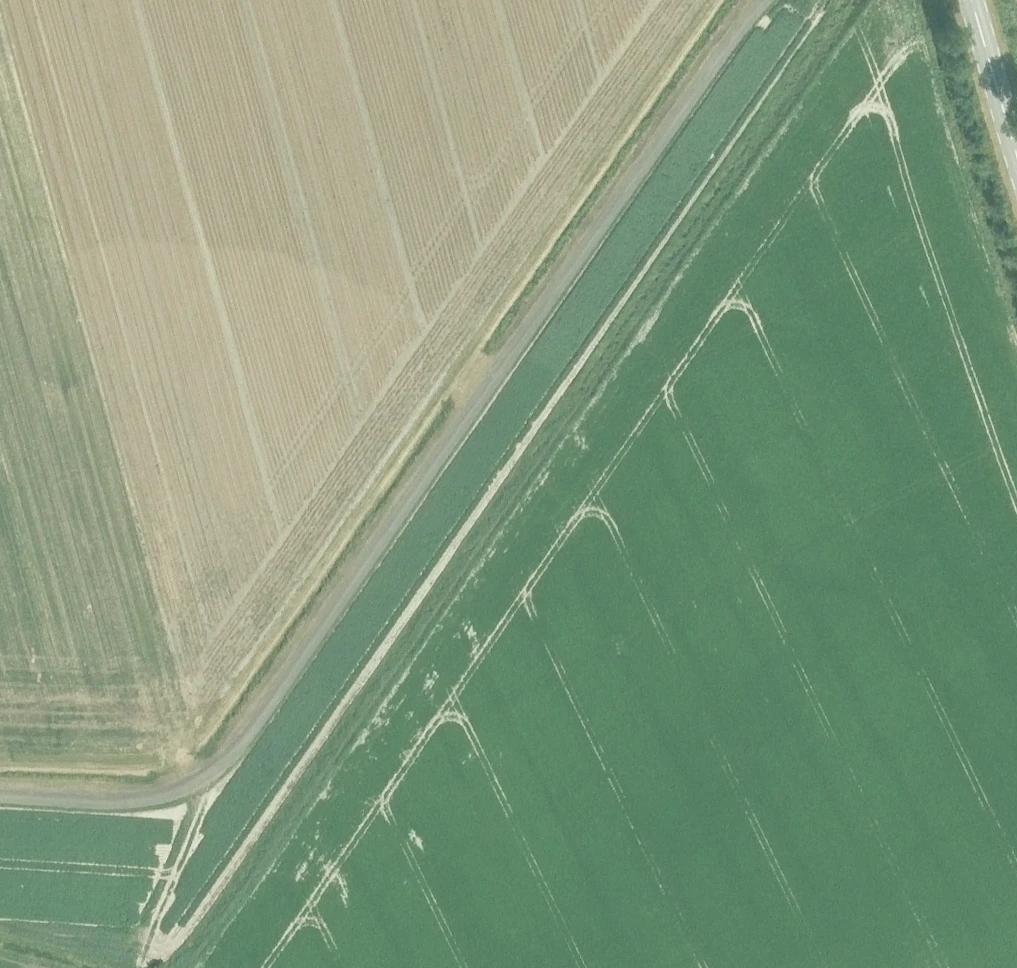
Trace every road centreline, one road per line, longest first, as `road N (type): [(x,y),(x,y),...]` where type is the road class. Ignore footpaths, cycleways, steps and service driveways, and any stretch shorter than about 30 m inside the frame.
road 1 (unclassified): [(0,795),(155,798),(191,787),(220,761),(760,0)]
road 2 (secondary): [(1016,136),(975,0)]

